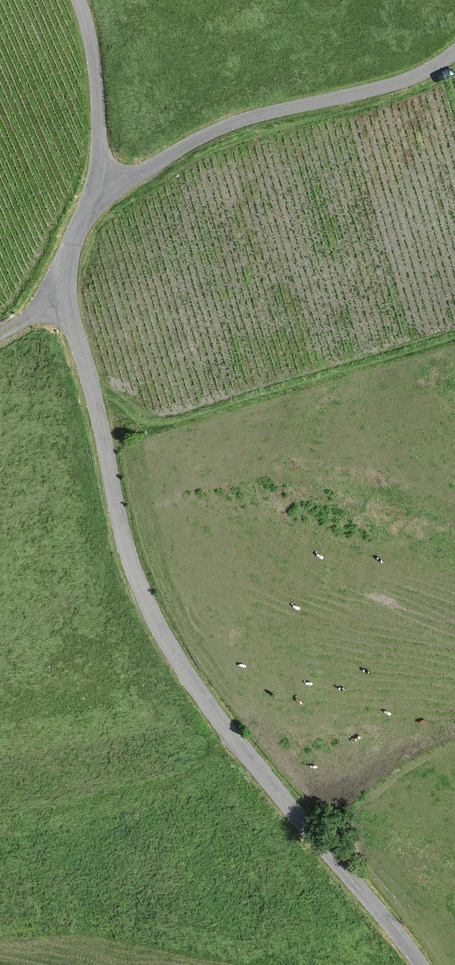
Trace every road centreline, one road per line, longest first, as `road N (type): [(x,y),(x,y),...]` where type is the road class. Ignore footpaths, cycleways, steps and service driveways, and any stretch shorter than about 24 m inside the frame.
road 1 (unclassified): [(95,195),(64,261),(61,300),(143,605),(195,686),(420,964)]
road 2 (unclassified): [(95,195),(227,127),(416,78),(454,51)]
road 3 (unclassified): [(76,0),(93,73),(95,195)]
road 4 (track): [(309,825),(430,749),(454,744)]

